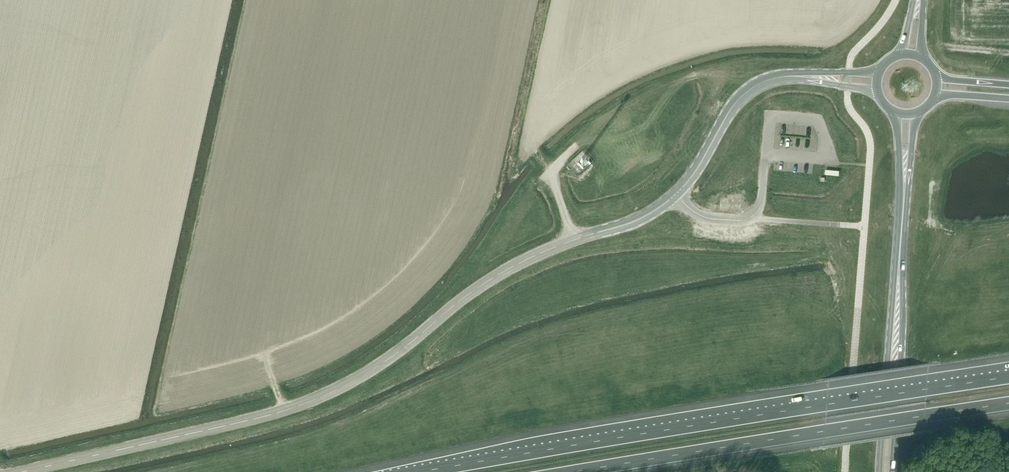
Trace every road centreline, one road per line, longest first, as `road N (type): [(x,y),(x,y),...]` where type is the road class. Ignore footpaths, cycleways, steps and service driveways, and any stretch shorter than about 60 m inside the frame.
road 1 (secondary): [(22,471),(320,398),(377,368),(503,272),(644,217),(674,196)]
road 2 (motorway): [(1008,376),(419,471)]
road 3 (motorway): [(577,471),(1008,404)]
road 4 (primary): [(896,111),(901,183),(880,471)]
road 5 (primary): [(893,471),(915,113)]
road 6 (secondary): [(674,196),(746,91),(767,80),(806,76)]

